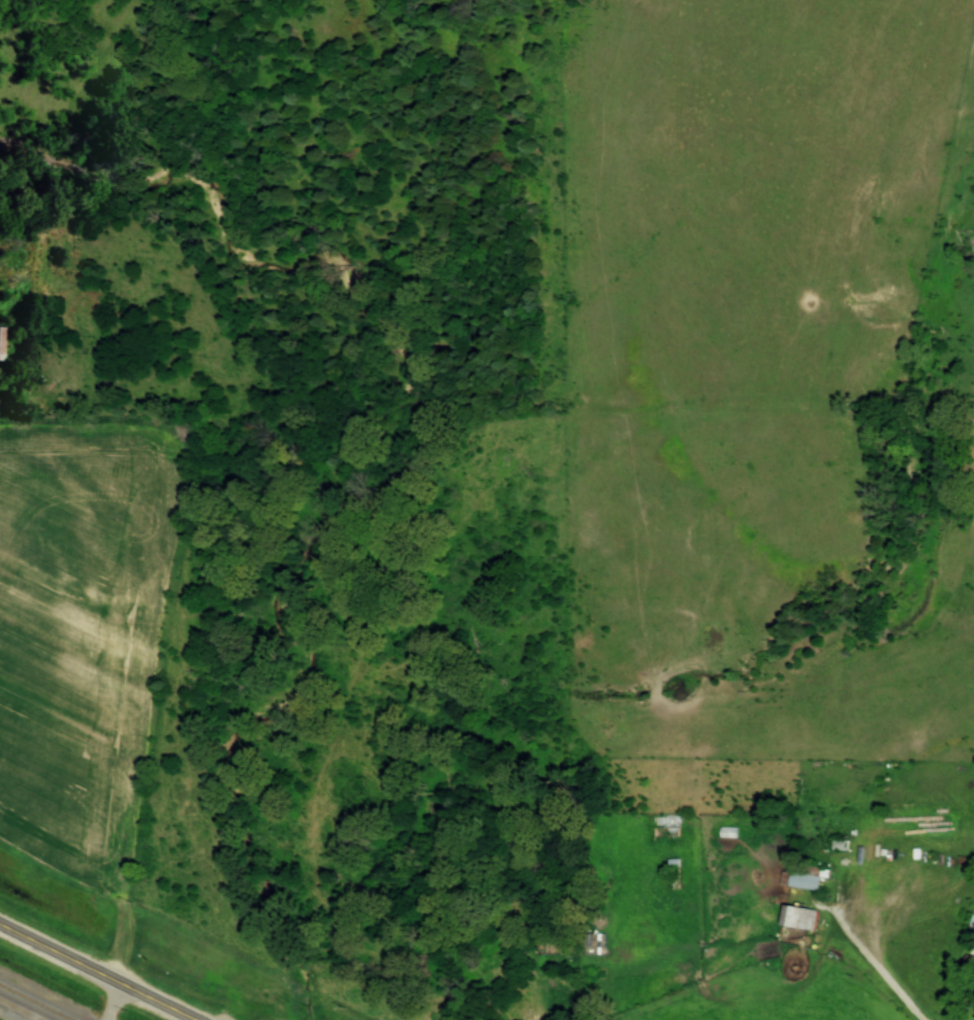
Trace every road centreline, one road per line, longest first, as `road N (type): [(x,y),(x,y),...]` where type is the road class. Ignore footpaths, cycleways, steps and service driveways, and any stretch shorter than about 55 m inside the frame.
road 1 (secondary): [(186,1019),(0,928)]

